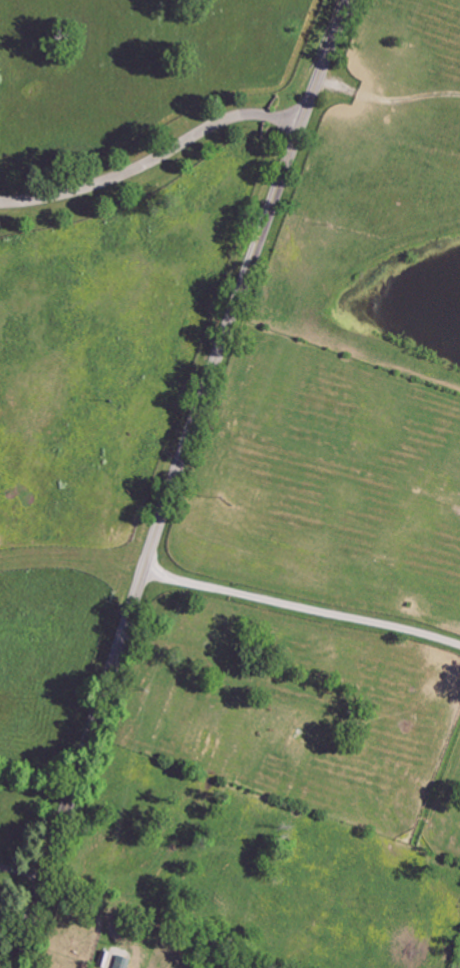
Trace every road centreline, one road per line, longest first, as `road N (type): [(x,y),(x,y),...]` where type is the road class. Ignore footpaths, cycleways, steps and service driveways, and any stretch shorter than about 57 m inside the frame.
road 1 (secondary): [(14,967),(205,391),(348,0)]
road 2 (residential): [(298,128),(263,114),(235,117),(111,178),(0,203)]

